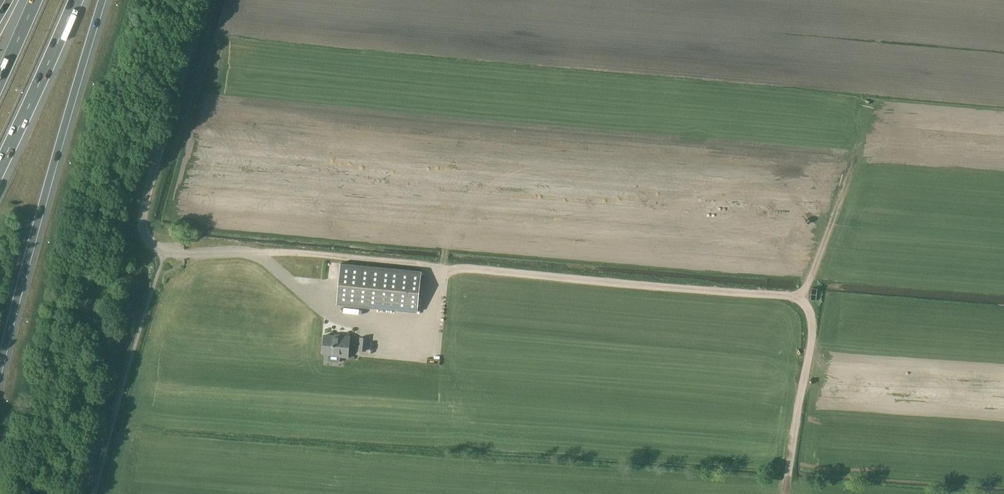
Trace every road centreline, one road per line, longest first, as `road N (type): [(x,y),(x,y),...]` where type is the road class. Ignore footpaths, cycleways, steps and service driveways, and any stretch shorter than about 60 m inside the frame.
road 1 (track): [(801,298),(254,253)]
road 2 (motorway): [(0,369),(103,0)]
road 3 (unclassified): [(165,254),(143,233),(141,217),(204,0)]
road 4 (track): [(785,493),(811,317),(801,298)]
road 5 (motorway): [(0,171),(78,0)]

